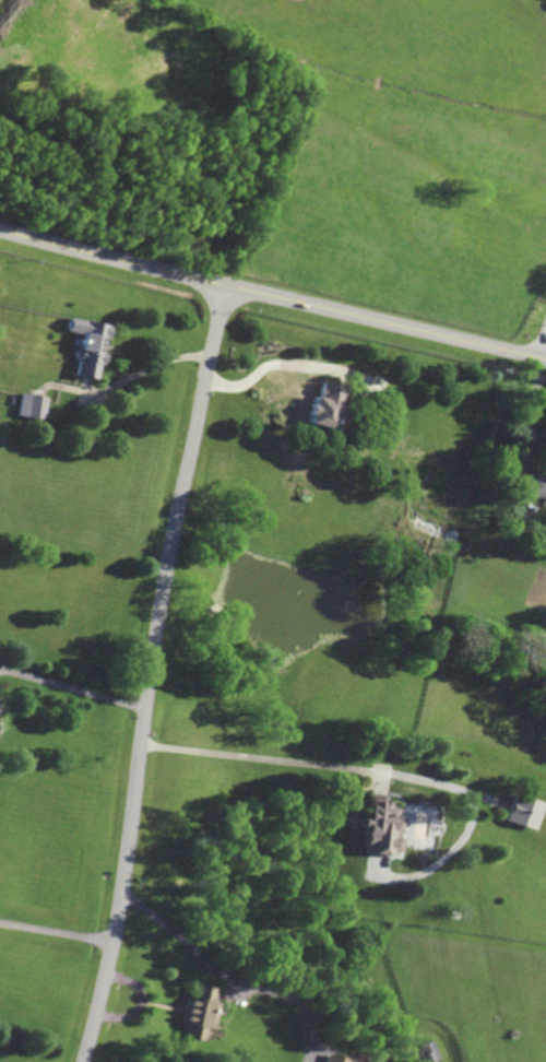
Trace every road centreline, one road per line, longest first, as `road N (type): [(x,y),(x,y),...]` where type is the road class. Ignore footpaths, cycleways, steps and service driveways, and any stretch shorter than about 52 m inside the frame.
road 1 (residential): [(229,287),(166,569),(115,943),(85,1061)]
road 2 (secondary): [(0,230),(473,344),(545,352)]

